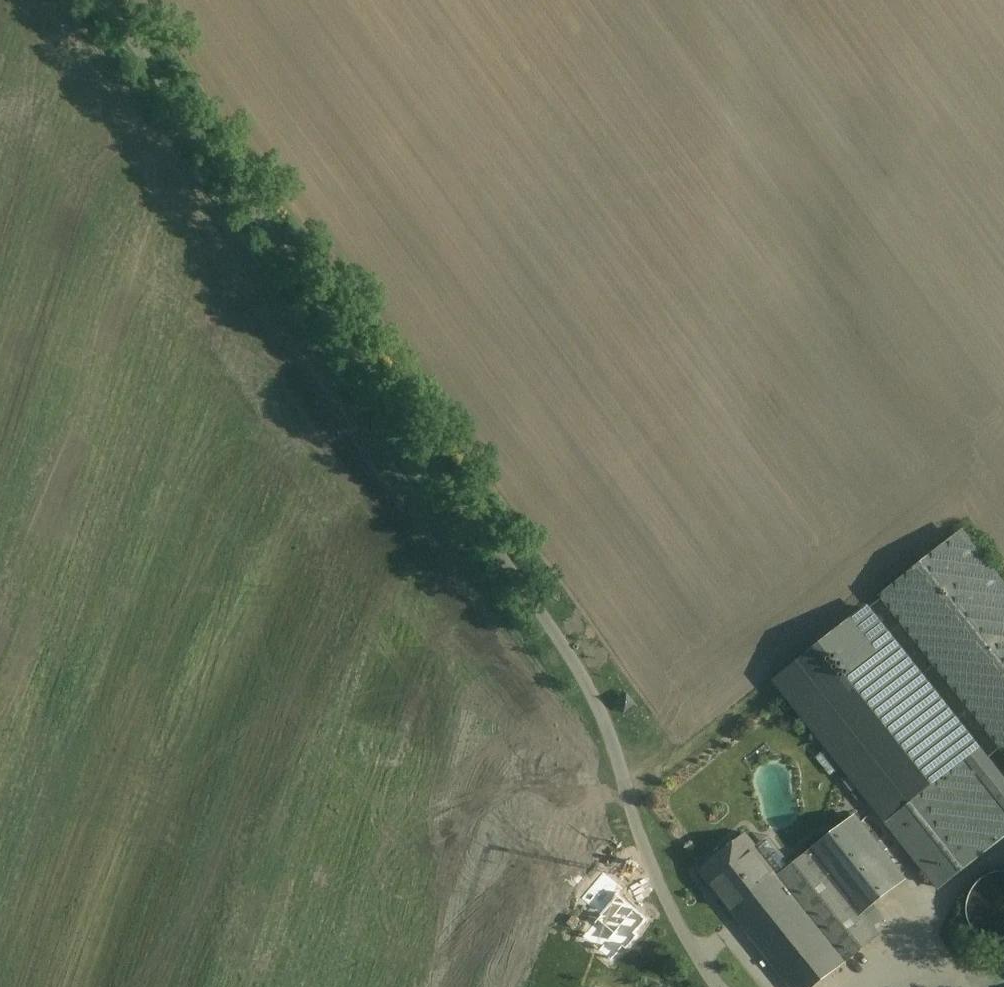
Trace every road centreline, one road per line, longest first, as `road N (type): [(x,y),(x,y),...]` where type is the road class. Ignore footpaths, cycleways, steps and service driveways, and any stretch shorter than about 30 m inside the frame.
road 1 (unclassified): [(107,0),(562,644),(605,716),(649,851),(695,956),(720,986)]

